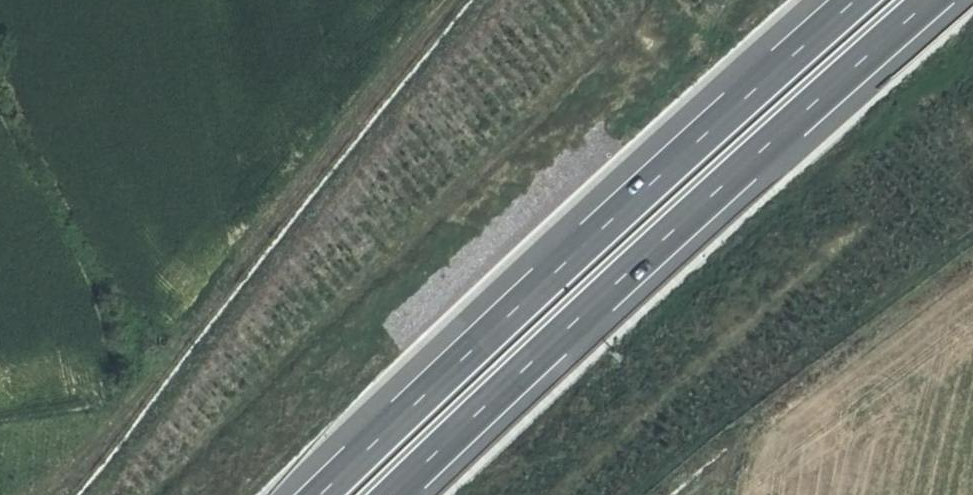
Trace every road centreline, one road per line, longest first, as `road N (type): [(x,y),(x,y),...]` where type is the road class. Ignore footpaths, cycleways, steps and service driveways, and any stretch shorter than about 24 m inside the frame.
road 1 (motorway): [(384,494),(923,0)]
road 2 (motorway): [(846,0),(315,494)]
road 3 (track): [(454,0),(99,445),(70,474),(26,494)]

